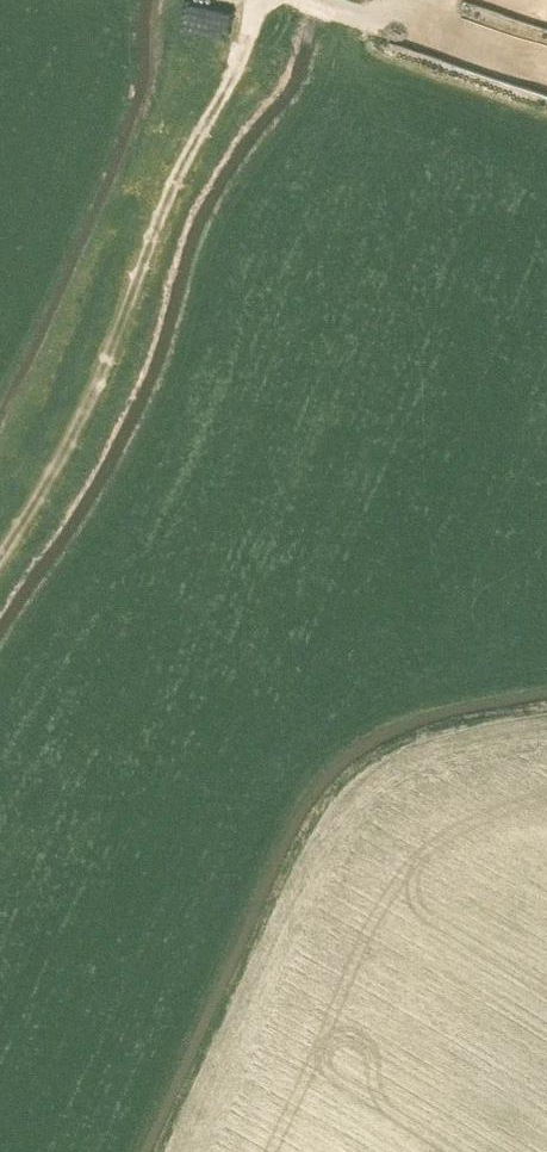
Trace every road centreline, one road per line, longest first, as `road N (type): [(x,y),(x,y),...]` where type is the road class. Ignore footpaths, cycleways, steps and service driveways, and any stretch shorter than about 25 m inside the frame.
road 1 (track): [(252,0),(249,36),(172,190),(114,347),(0,557)]

